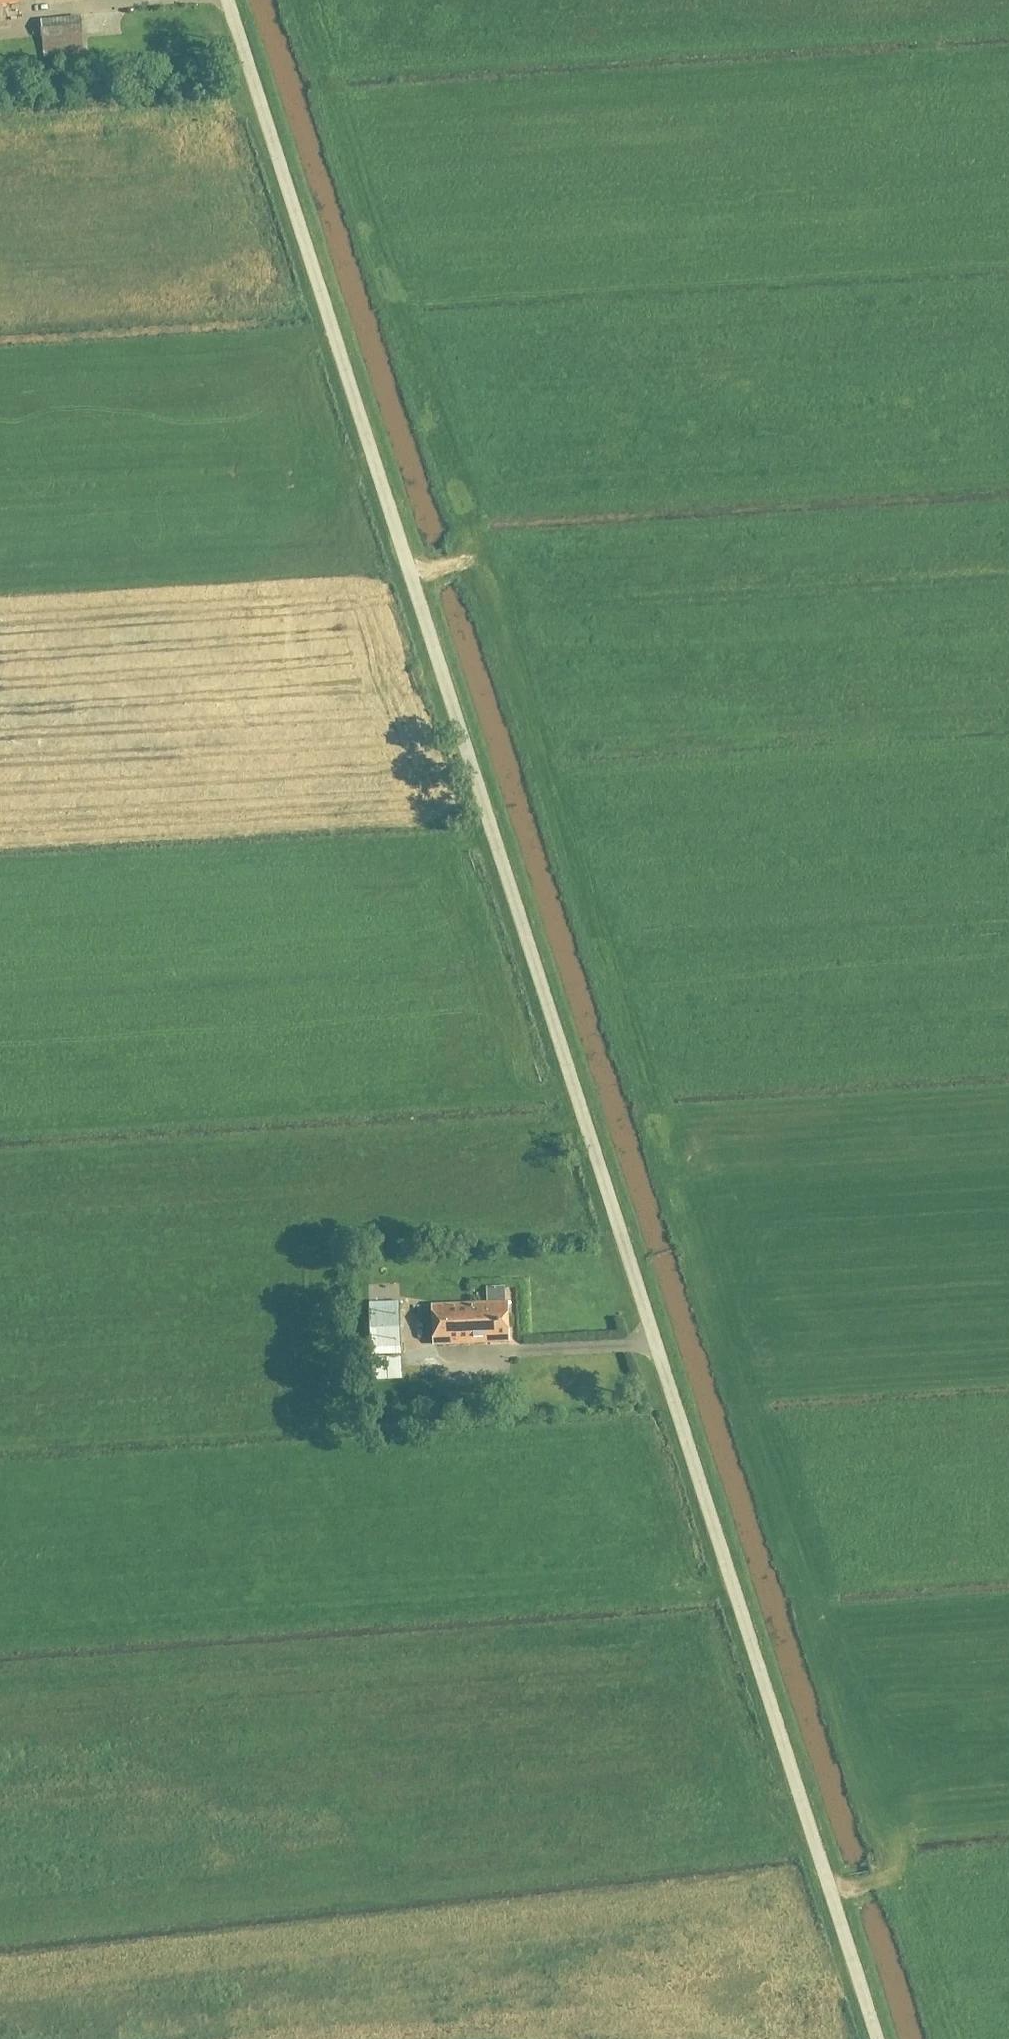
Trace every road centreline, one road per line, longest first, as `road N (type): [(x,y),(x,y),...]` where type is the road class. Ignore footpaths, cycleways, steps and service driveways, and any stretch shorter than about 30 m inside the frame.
road 1 (unclassified): [(872,2038),(224,0)]

